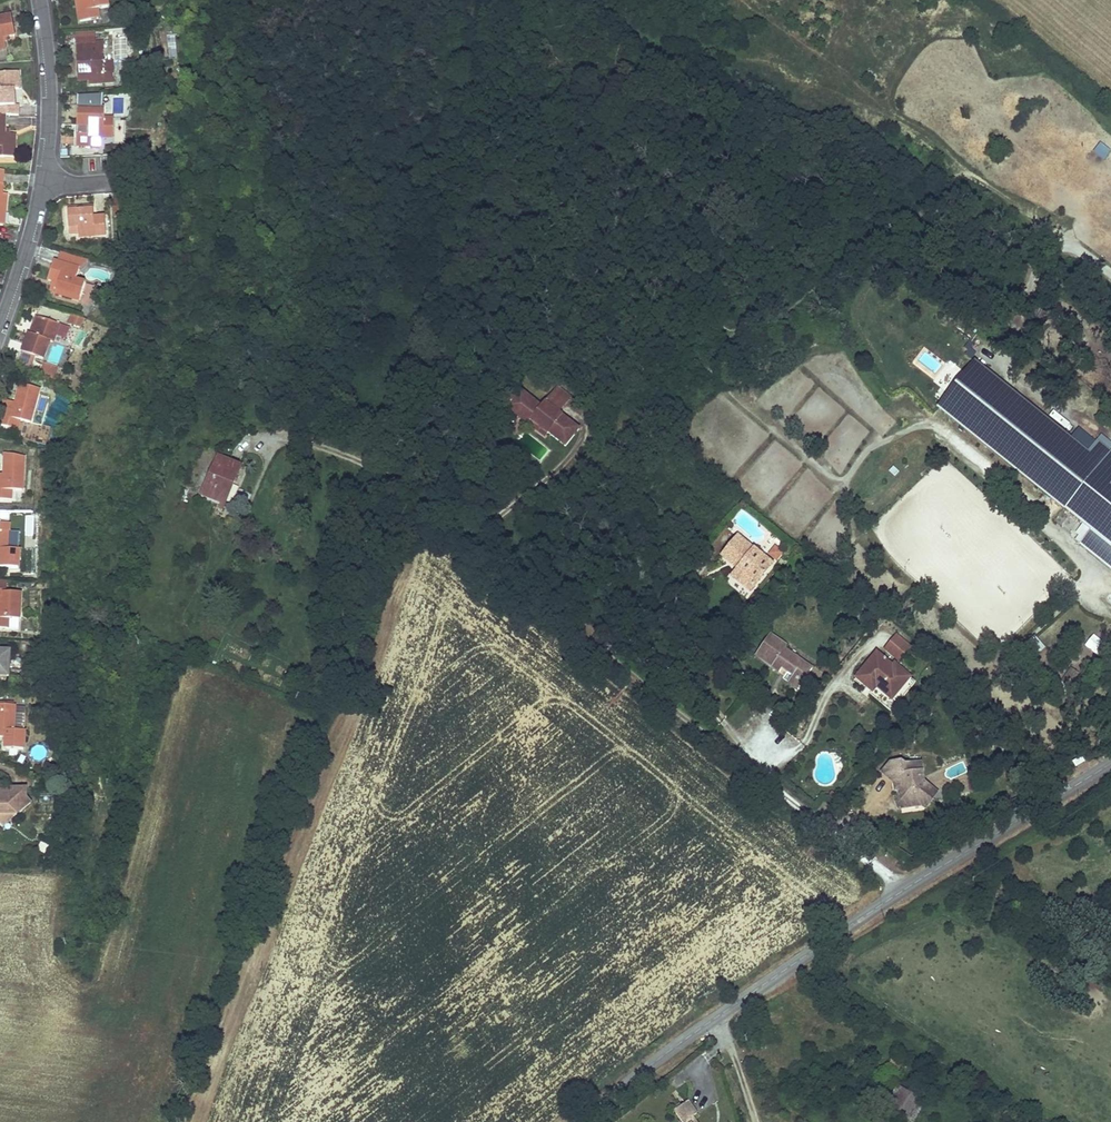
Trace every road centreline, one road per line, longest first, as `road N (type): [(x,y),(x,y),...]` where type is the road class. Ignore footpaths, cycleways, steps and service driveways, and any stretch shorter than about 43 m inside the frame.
road 1 (residential): [(291,441),(365,464),(905,889)]
road 2 (tertiary): [(905,889),(579,1121)]
road 3 (track): [(642,305),(841,488),(877,443),(939,427)]
road 4 (residential): [(39,0),(47,155),(0,331)]
road 5 (tertiary): [(1110,763),(905,889)]
road 6 (track): [(962,169),(1110,287)]

